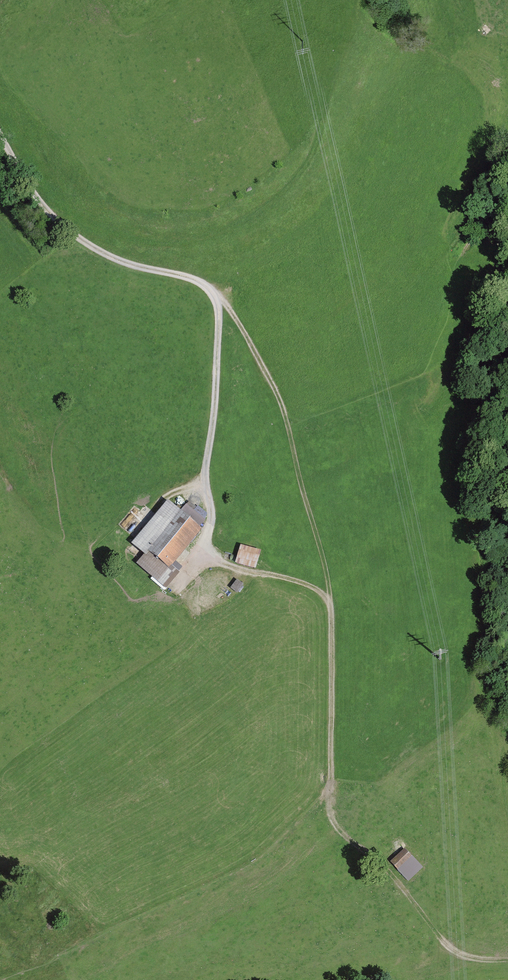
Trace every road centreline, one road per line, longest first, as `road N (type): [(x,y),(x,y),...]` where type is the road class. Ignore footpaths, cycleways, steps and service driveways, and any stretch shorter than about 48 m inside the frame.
road 1 (track): [(330,786),(262,860),(0,979)]
road 2 (unclassified): [(221,305),(202,482),(212,506),(205,551),(209,560),(309,585),(329,601)]
road 3 (unclassified): [(329,601),(285,412),(221,305)]
road 4 (unclassified): [(221,305),(205,281),(107,257),(76,234),(0,133)]
road 5 (track): [(330,786),(327,813),(341,831),(455,951),(507,960)]
road 6 (unclassified): [(330,786),(329,601)]

